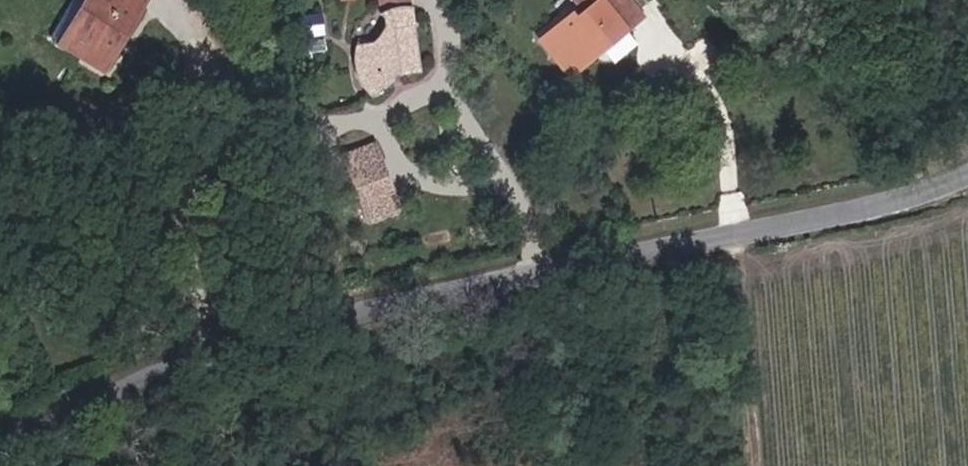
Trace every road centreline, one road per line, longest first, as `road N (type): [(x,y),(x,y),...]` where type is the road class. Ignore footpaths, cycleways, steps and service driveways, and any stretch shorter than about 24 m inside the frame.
road 1 (unclassified): [(10,465),(225,350),(953,204),(967,194)]

